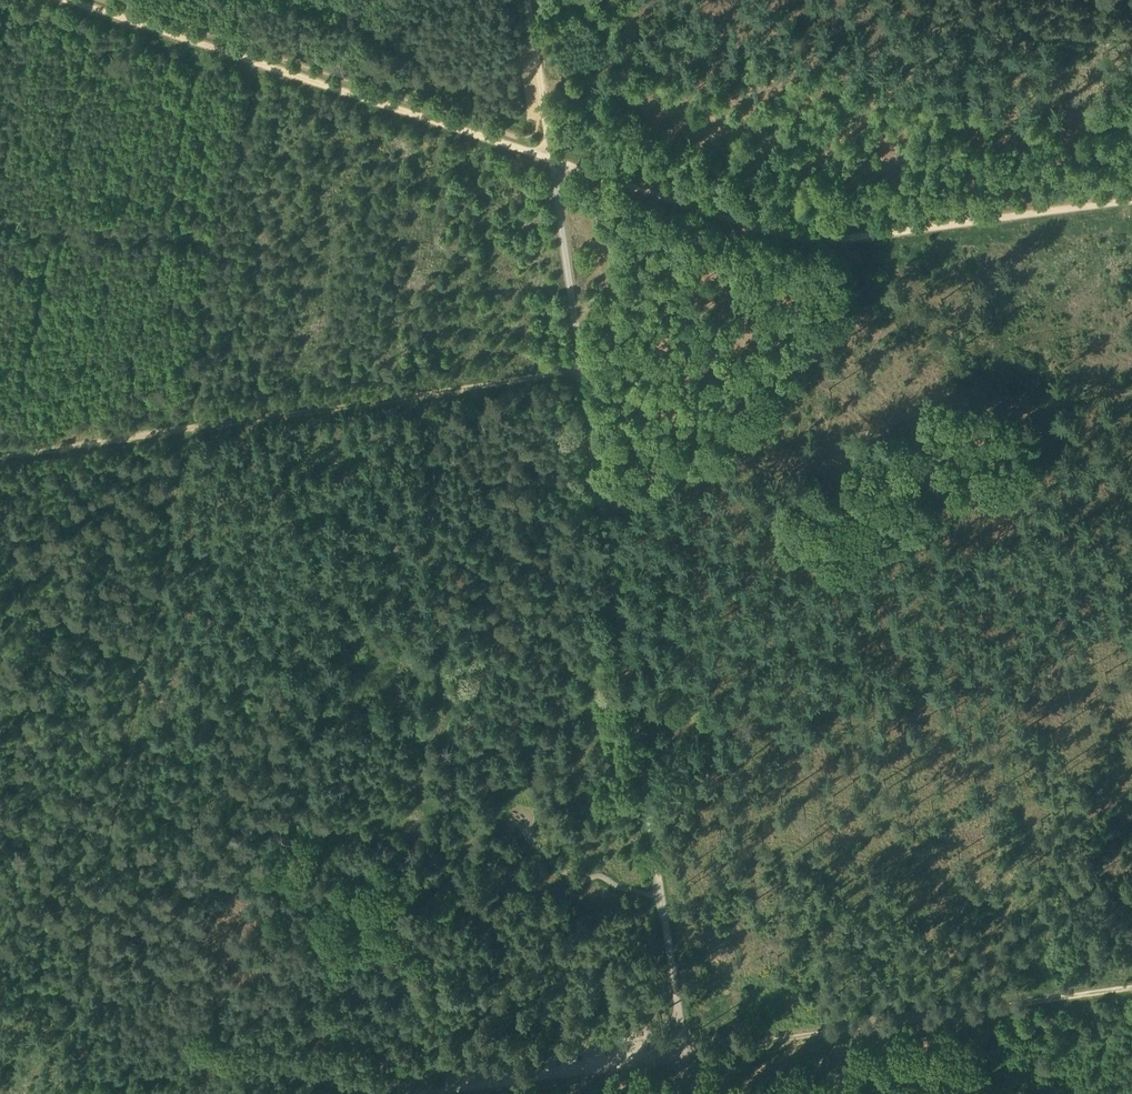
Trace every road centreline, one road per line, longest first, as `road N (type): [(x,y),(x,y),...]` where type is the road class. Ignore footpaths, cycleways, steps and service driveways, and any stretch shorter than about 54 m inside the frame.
road 1 (track): [(64,1093),(192,429)]
road 2 (track): [(1131,197),(808,239),(548,155)]
road 3 (track): [(0,457),(583,375)]
road 4 (track): [(664,909),(583,375)]
road 5 (track): [(548,155),(81,0)]
road 6 (track): [(1049,1001),(1001,675),(1011,656),(1026,649),(1131,640)]
road 7 (track): [(1131,988),(688,1054)]
road 8 (unclassified): [(666,1057),(422,1093)]
road 9 (track): [(583,375),(548,155)]
road 10 (track): [(548,155),(525,0)]
road 11 (track): [(688,1054),(664,909)]

